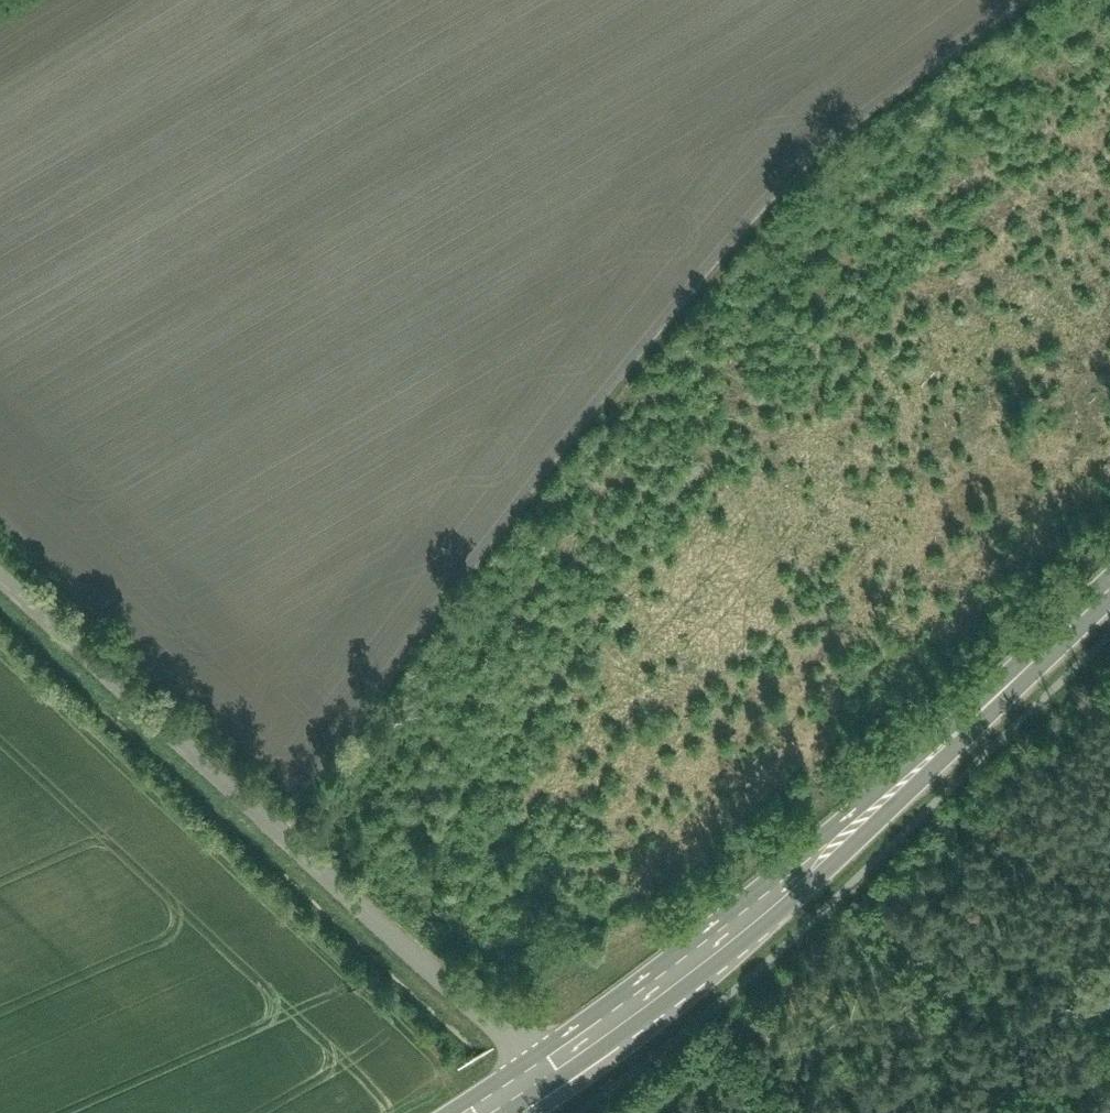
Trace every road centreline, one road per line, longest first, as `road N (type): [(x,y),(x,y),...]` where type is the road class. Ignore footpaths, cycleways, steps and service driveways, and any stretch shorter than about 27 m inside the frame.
road 1 (primary): [(540,1078),(837,849),(1109,594)]
road 2 (unclassified): [(540,1078),(0,577)]

